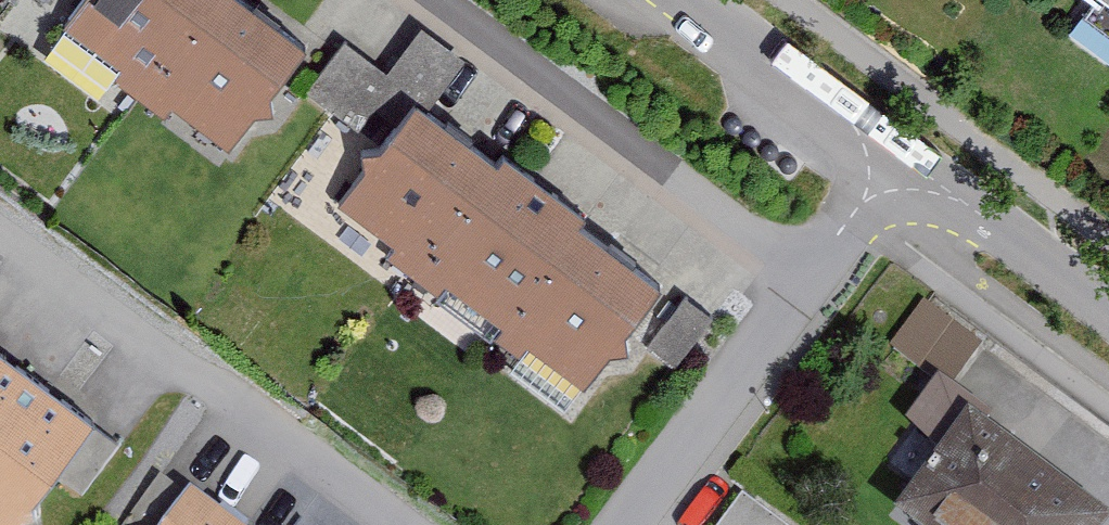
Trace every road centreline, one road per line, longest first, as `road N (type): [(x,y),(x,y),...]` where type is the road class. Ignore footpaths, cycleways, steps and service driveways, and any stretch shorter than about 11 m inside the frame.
road 1 (residential): [(394,524),(0,235)]
road 2 (residential): [(445,0),(823,281)]
road 3 (residential): [(636,524),(823,281)]
road 4 (residential): [(677,0),(912,177)]
road 5 (residential): [(912,177),(1108,324)]
road 6 (residential): [(823,281),(912,177)]

